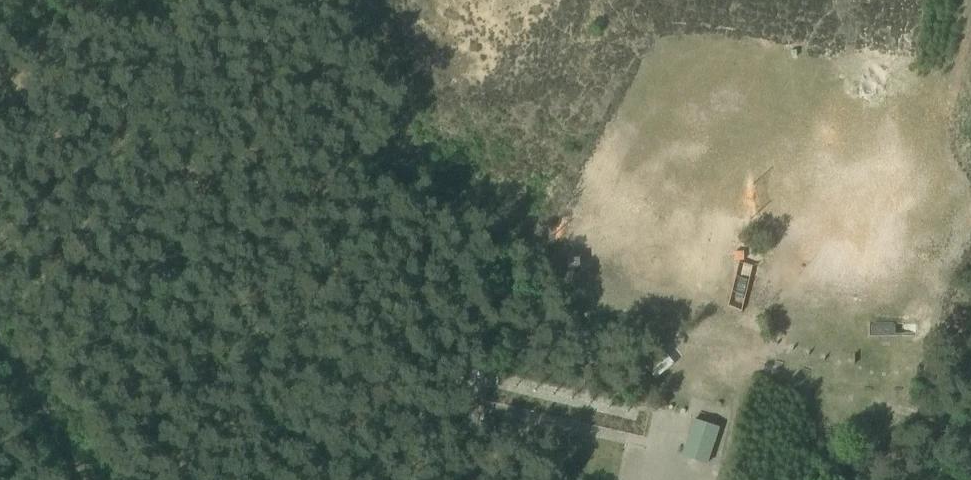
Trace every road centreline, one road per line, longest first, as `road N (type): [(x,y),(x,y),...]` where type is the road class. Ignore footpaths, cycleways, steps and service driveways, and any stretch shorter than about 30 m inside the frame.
road 1 (track): [(0,353),(86,479)]

